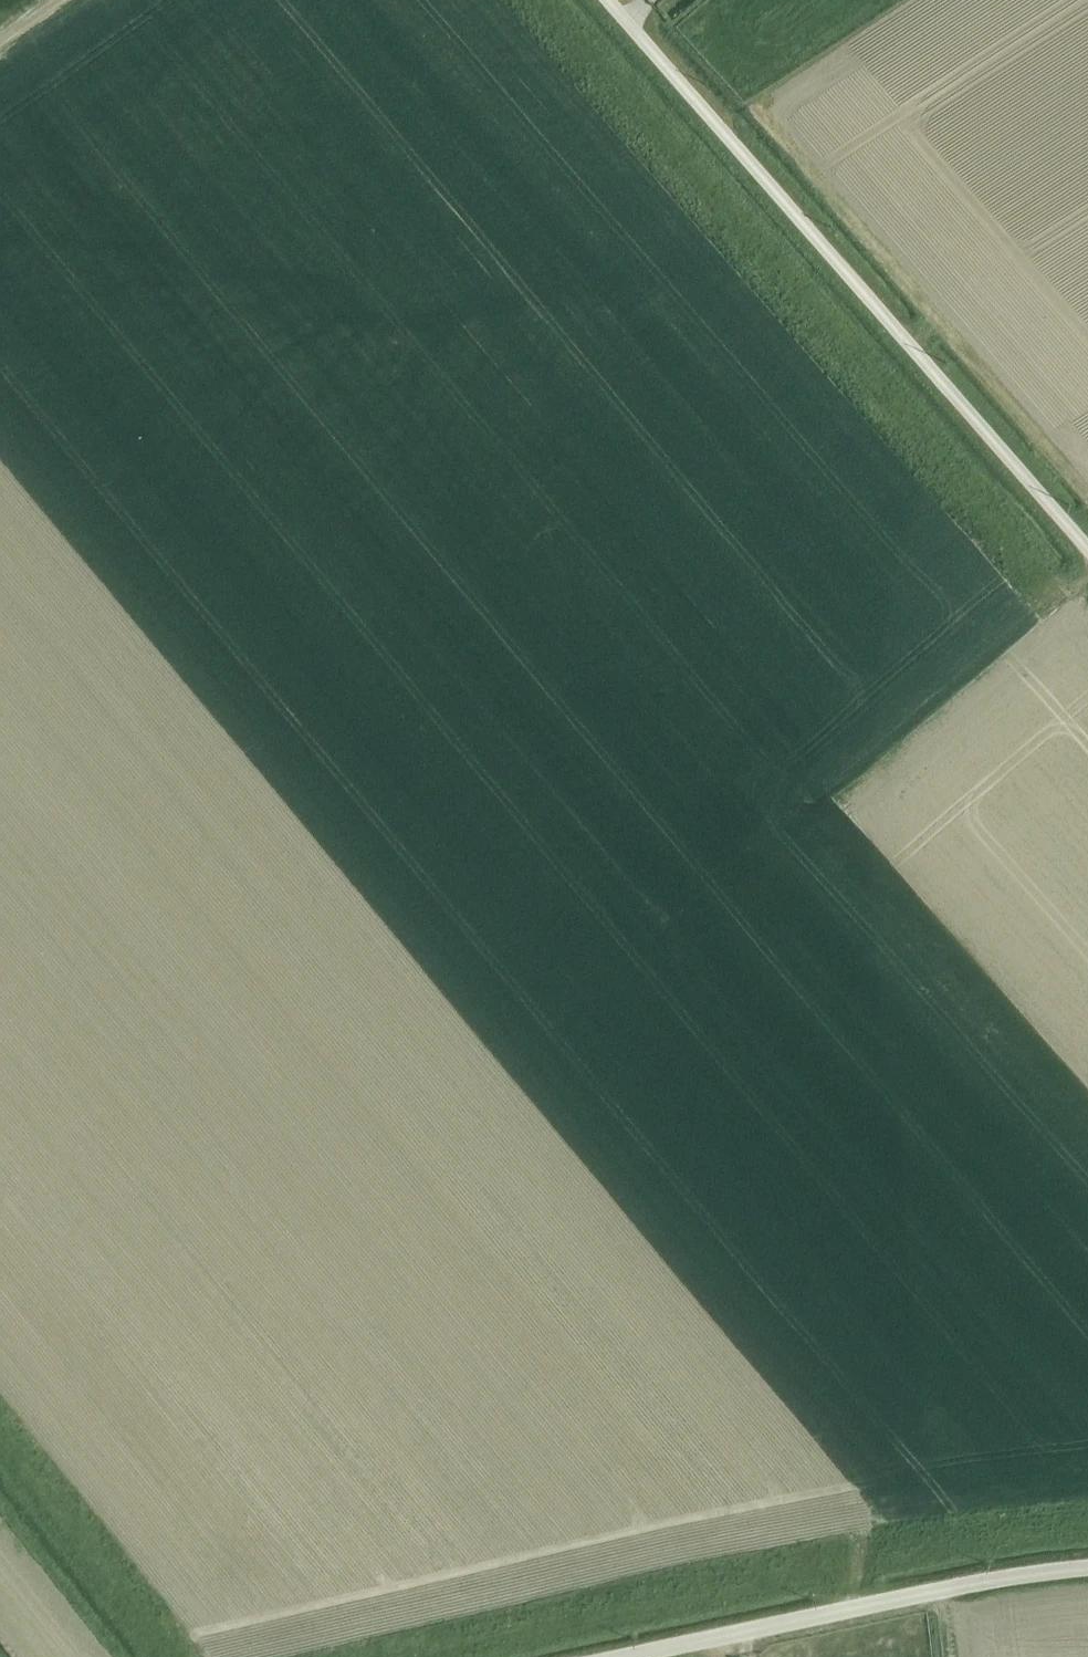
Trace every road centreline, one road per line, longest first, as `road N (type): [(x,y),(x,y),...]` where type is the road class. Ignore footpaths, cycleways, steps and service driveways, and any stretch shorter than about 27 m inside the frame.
road 1 (unclassified): [(1087,556),(608,0)]
road 2 (unclassified): [(622,1656),(1087,1569)]

